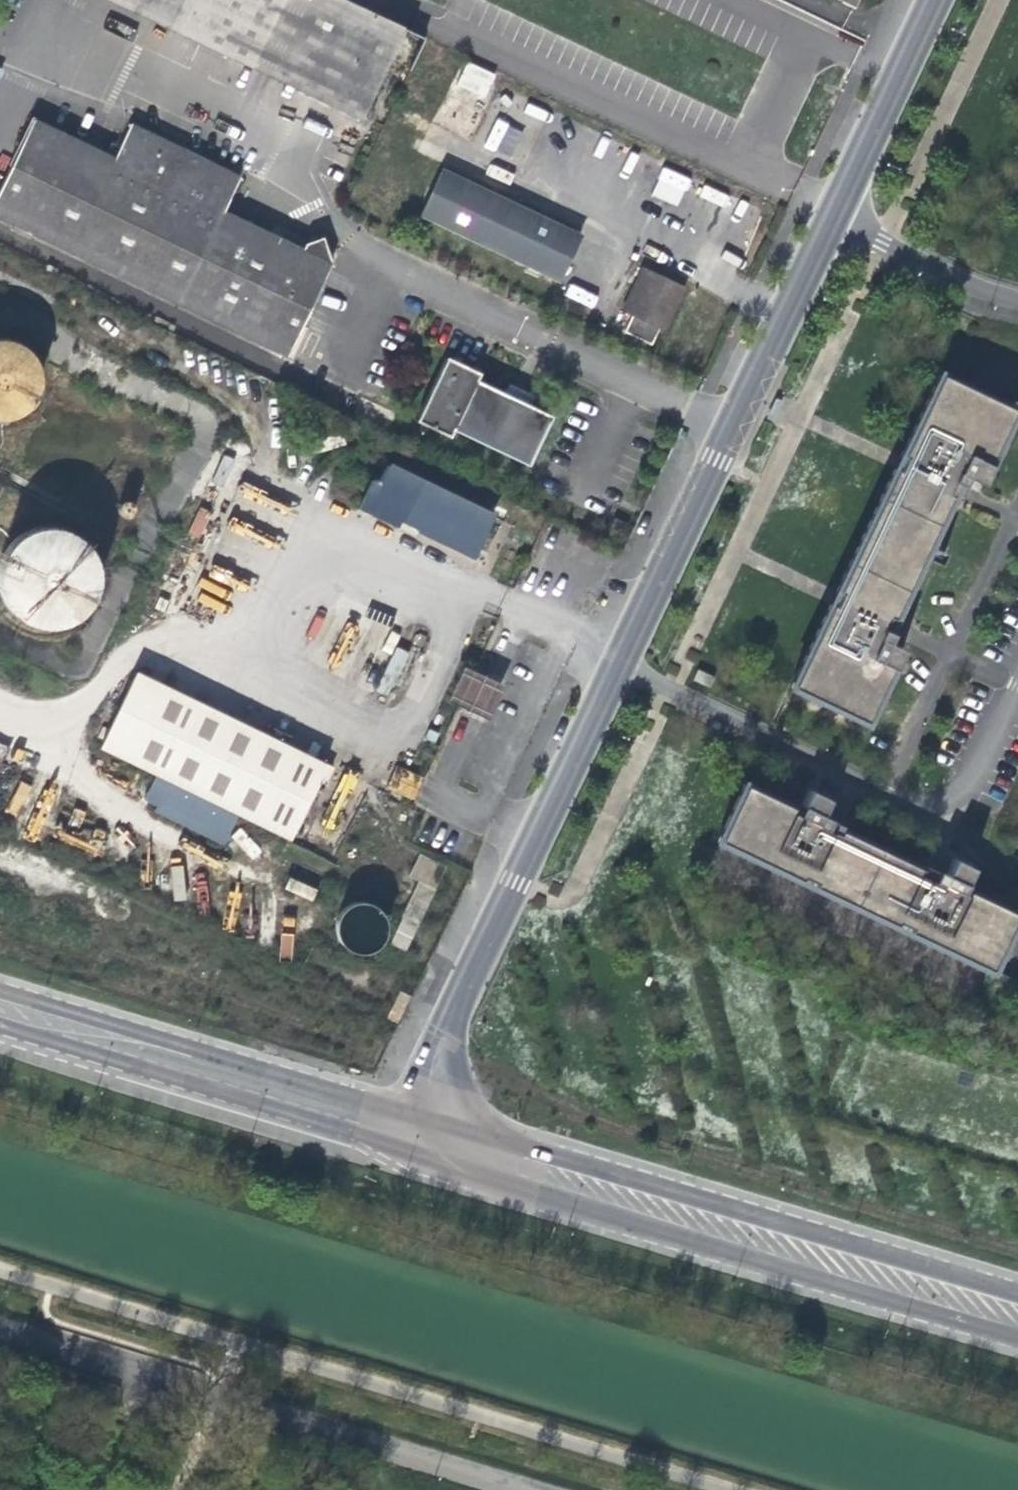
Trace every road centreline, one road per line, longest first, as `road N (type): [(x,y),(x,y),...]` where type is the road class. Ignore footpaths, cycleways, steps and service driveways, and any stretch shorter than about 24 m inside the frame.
road 1 (residential): [(386,1124),(514,880),(833,214)]
road 2 (tertiary): [(386,1124),(1017,1316)]
road 3 (residential): [(0,1321),(559,1489)]
road 4 (tertiary): [(0,1008),(386,1124)]
road 5 (residential): [(833,214),(934,0)]
road 6 (residential): [(1017,295),(969,280),(833,214)]

